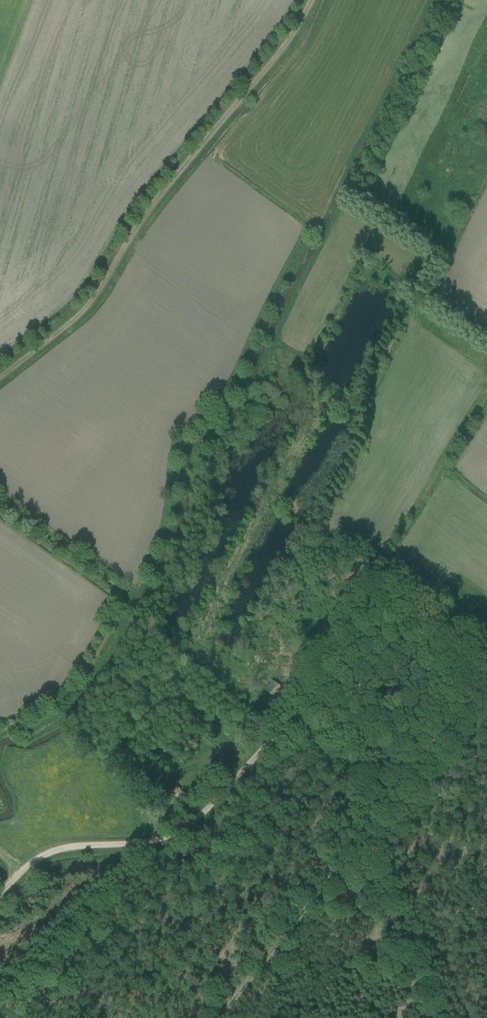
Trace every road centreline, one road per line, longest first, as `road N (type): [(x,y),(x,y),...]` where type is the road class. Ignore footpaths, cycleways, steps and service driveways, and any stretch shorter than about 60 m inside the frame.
road 1 (track): [(20,876),(50,852),(156,841),(193,821),(278,734),(391,597),(486,669)]
road 2 (track): [(0,377),(76,317),(109,278),(172,177),(295,27),(307,0)]
road 3 (track): [(0,734),(31,726),(65,699),(128,595),(0,505)]

